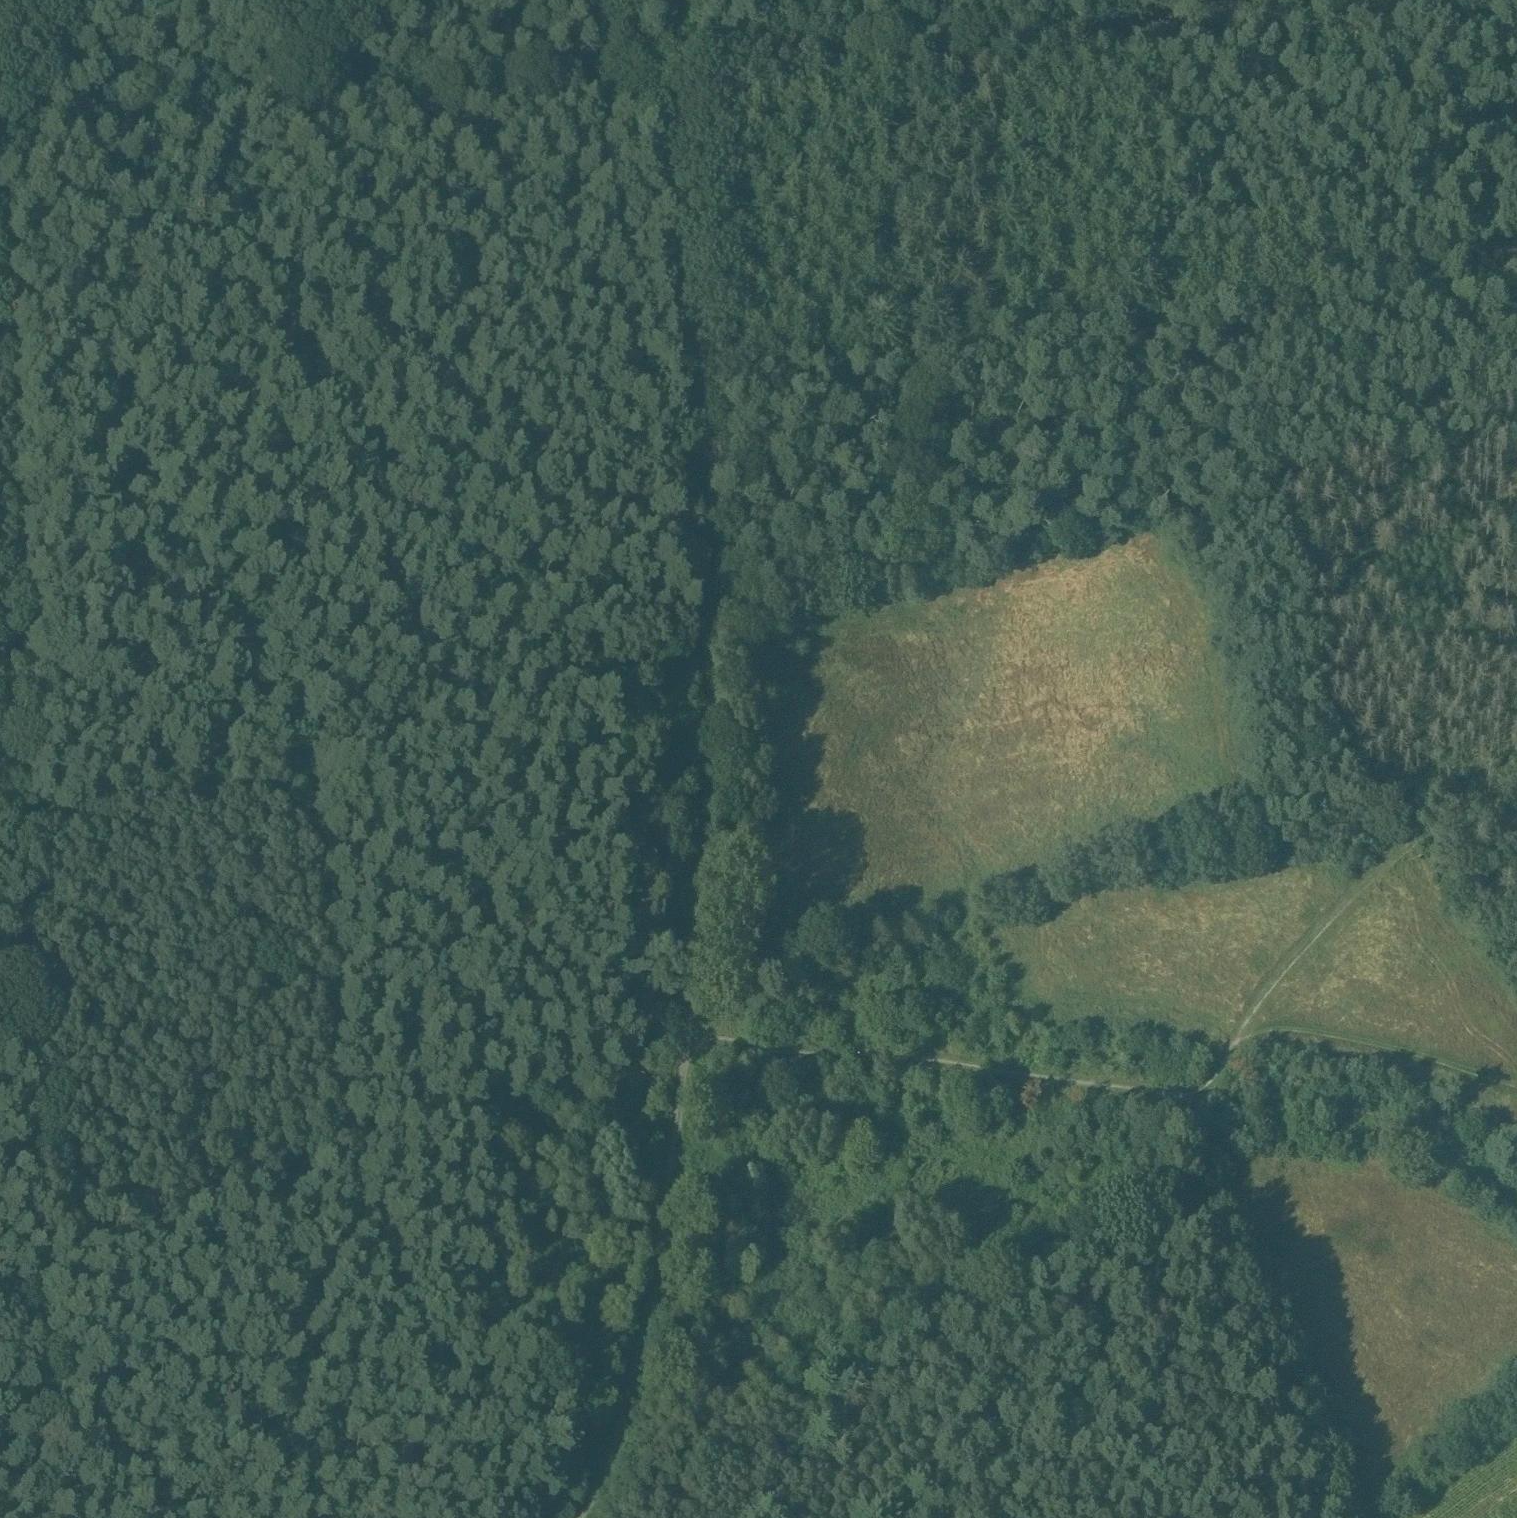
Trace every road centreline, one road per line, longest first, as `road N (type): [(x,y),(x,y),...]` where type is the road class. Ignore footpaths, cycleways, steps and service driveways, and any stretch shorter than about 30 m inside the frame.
road 1 (track): [(679,0),(707,624),(694,1027),(632,1368),(569,1517)]
road 2 (track): [(694,1027),(1160,1082),(1209,1082),(1239,1041),(1278,1029),(1367,1038),(1516,1078)]

